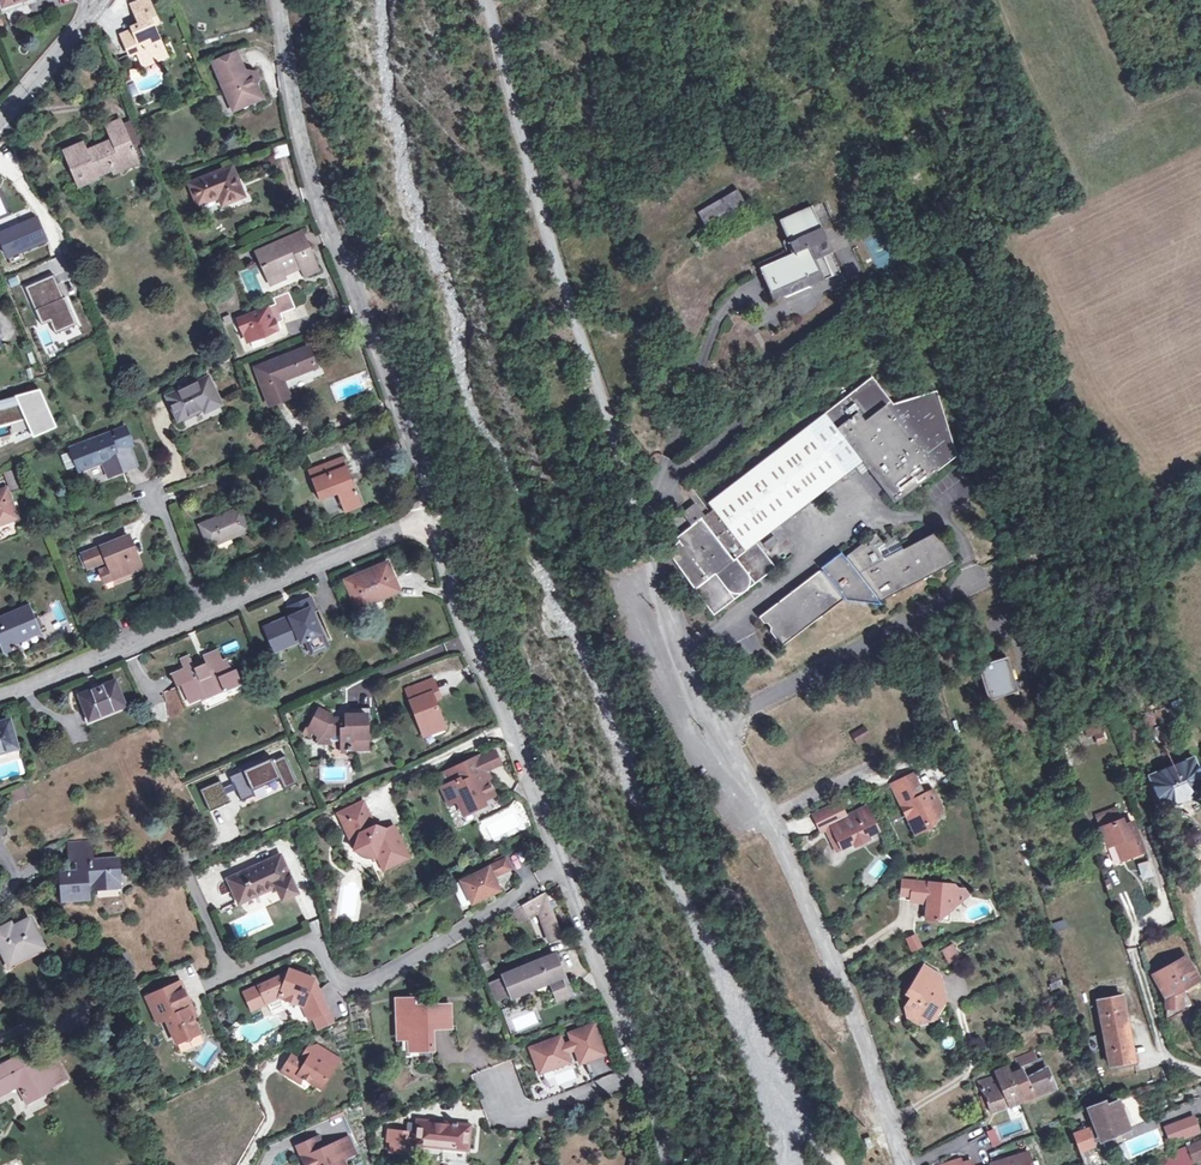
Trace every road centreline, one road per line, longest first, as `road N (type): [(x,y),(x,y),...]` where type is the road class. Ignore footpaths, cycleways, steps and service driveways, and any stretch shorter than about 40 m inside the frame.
road 1 (track): [(643,536),(531,182),(485,0)]
road 2 (residential): [(276,0),(292,104),(381,358),(423,515)]
road 3 (unclassified): [(904,1164),(820,942),(770,835),(707,734)]
road 4 (unclassified): [(707,734),(652,601),(643,536),(660,484),(797,381)]
road 5 (residential): [(227,976),(316,938),(336,981),(363,983),(560,869)]
road 6 (residential): [(423,515),(560,869)]
road 7 (unclassified): [(993,570),(707,734)]
road 8 (residential): [(560,869),(654,1116),(665,1164)]
road 9 (residential): [(423,515),(201,612)]
road 10 (track): [(1200,466),(993,570)]
road 11 (residential): [(201,612),(0,693)]
road 12 (residential): [(0,123),(96,2)]
road 13 (residential): [(150,493),(158,492),(201,612)]
road 14 (residential): [(1137,966),(1166,1058),(1200,1072)]

